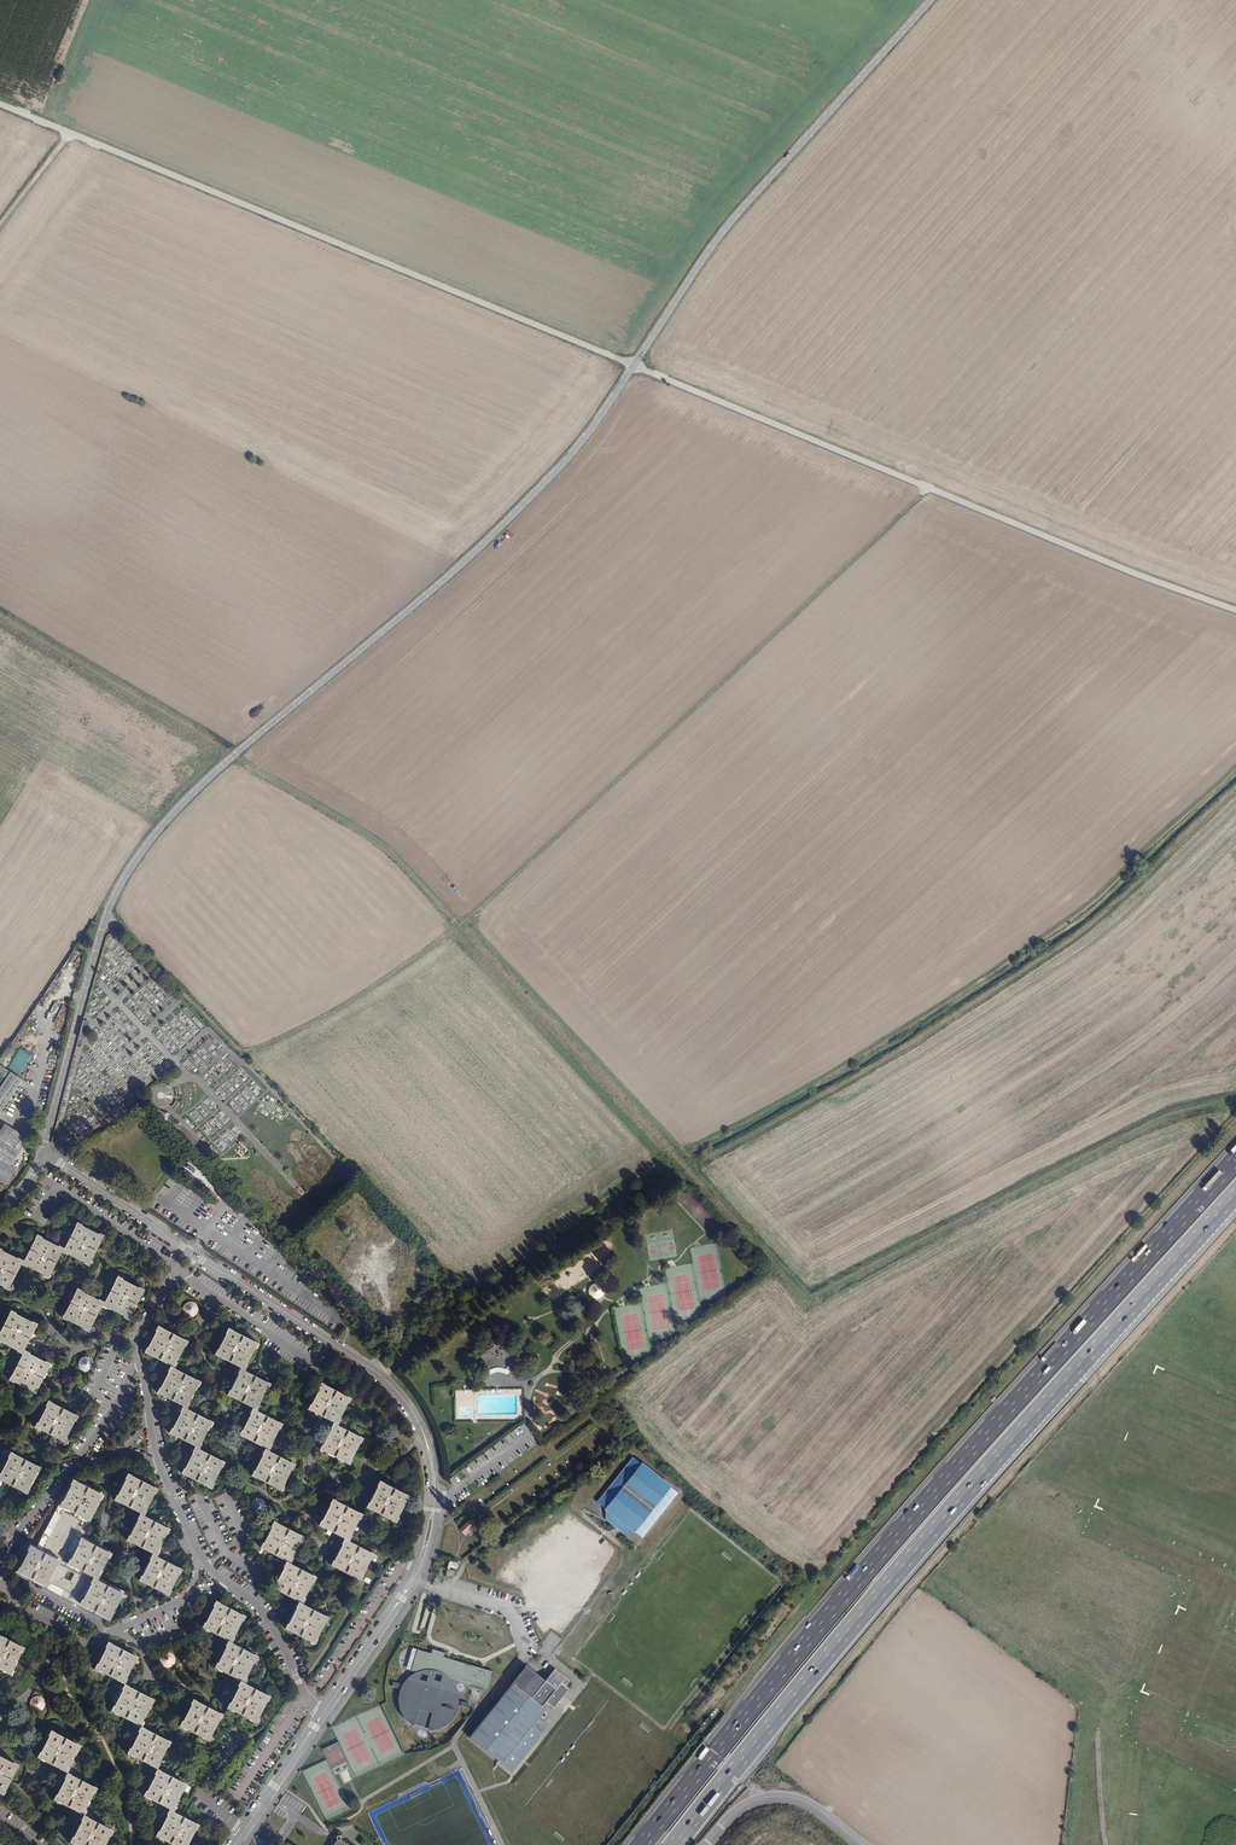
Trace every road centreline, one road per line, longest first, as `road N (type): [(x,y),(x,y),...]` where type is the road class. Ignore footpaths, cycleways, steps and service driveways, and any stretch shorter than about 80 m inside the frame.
road 1 (tertiary): [(930,0),(714,243),(597,422),(545,483),(447,578),(217,769),(142,852),(106,916),(43,1151)]
road 2 (track): [(926,487),(463,923),(336,1010),(244,1053),(106,916)]
road 3 (track): [(0,104),(926,487)]
road 4 (motorway): [(1235,1159),(958,1465),(641,1844)]
road 5 (motorway): [(674,1844),(974,1483),(1235,1197)]
road 6 (track): [(678,1154),(810,1085),(1082,913),(1235,764)]
road 7 (track): [(691,1168),(909,1044),(1088,928),(1235,786)]
road 8 (tertiary): [(192,1255),(392,1385),(431,1458),(430,1532),(413,1582),(326,1710)]
road 9 (track): [(0,615),(367,829),(463,923)]
road 10 (track): [(926,487),(1235,610)]
road 11 (track): [(530,1654),(556,1654),(681,1502)]
road 12 (residential): [(864,1844),(814,1807),(774,1796),(731,1815),(706,1844)]
road 13 (residential): [(150,1421),(135,1337),(192,1255)]
road 14 (residential): [(0,1559),(67,1470),(123,1451)]
road 15 (residential): [(230,1586),(258,1603),(301,1686),(326,1710)]
road 16 (tertiary): [(326,1710),(243,1832)]

